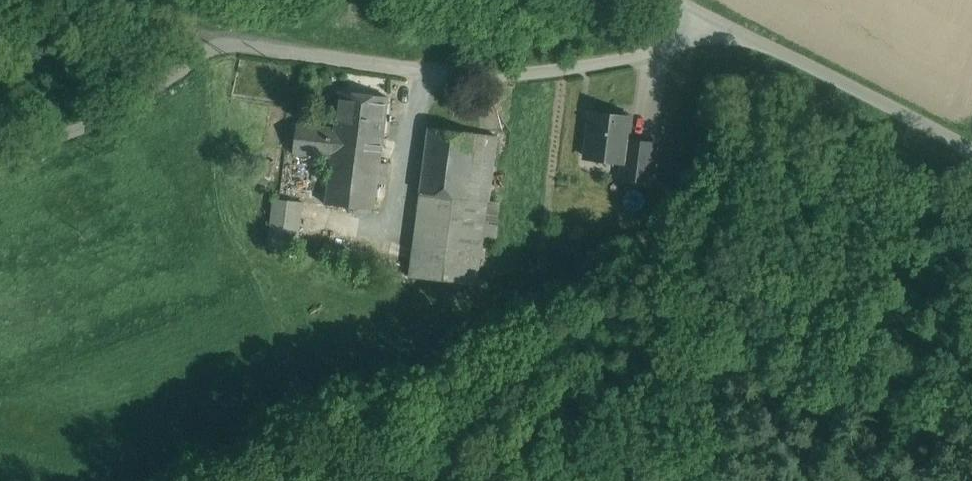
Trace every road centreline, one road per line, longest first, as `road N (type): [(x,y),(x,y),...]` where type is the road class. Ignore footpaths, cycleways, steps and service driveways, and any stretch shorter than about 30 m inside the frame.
road 1 (unclassified): [(719,24),(681,46),(522,76),(212,47),(116,113),(0,154)]
road 2 (unclassified): [(971,146),(719,24)]

